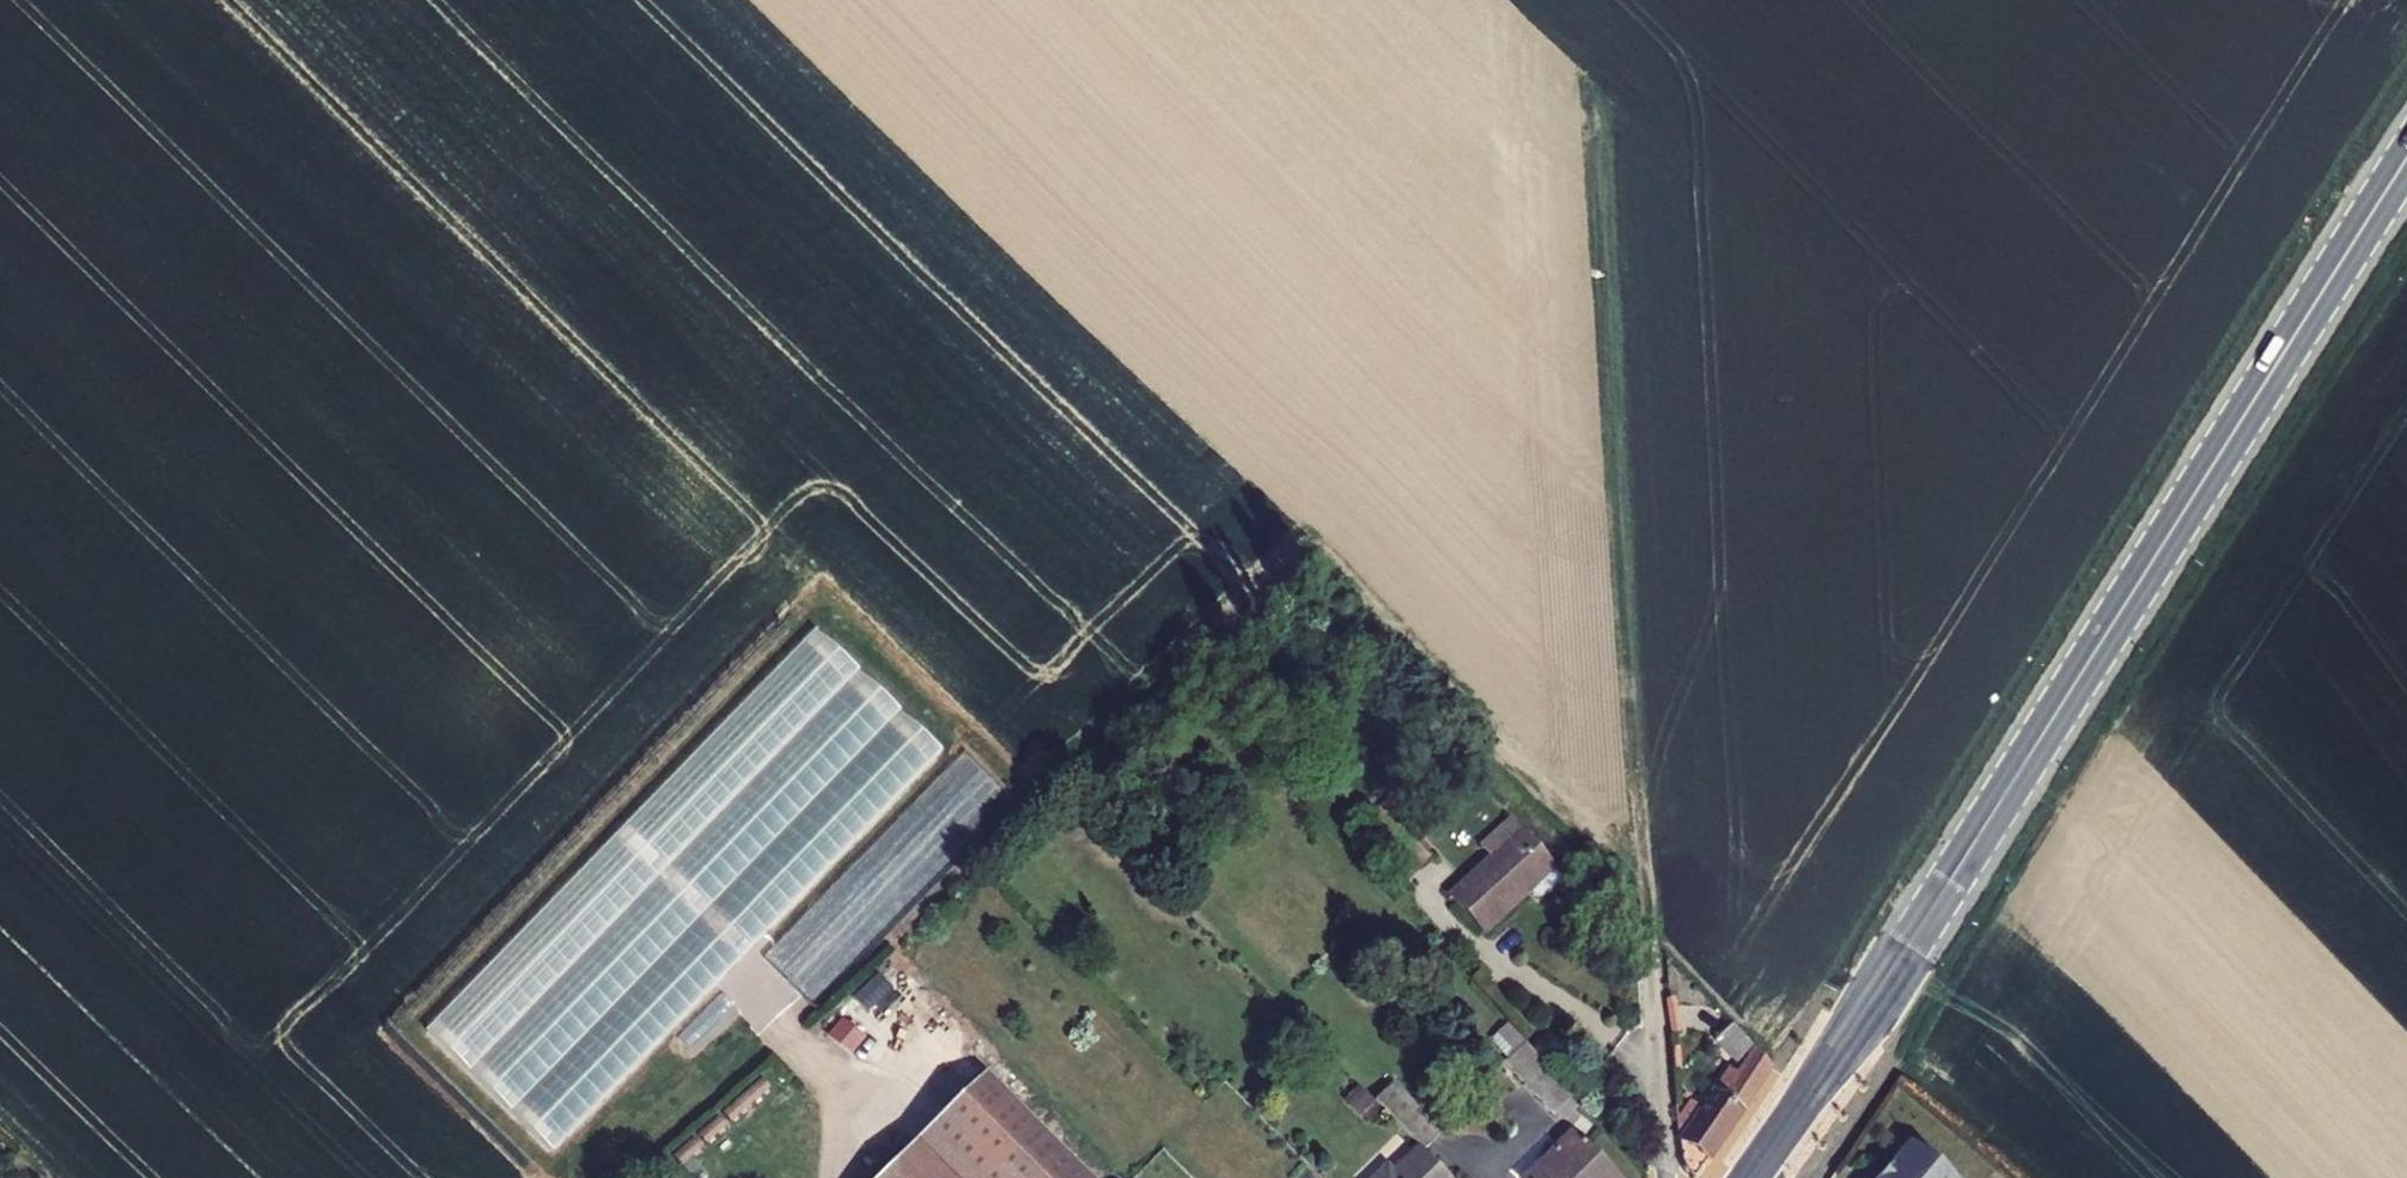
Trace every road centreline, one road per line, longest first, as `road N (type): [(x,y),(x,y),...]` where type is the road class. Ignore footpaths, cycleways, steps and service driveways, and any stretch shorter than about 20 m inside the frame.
road 1 (primary): [(1759,1177),(2406,158)]
road 2 (unclassified): [(1669,1177),(1640,817)]

